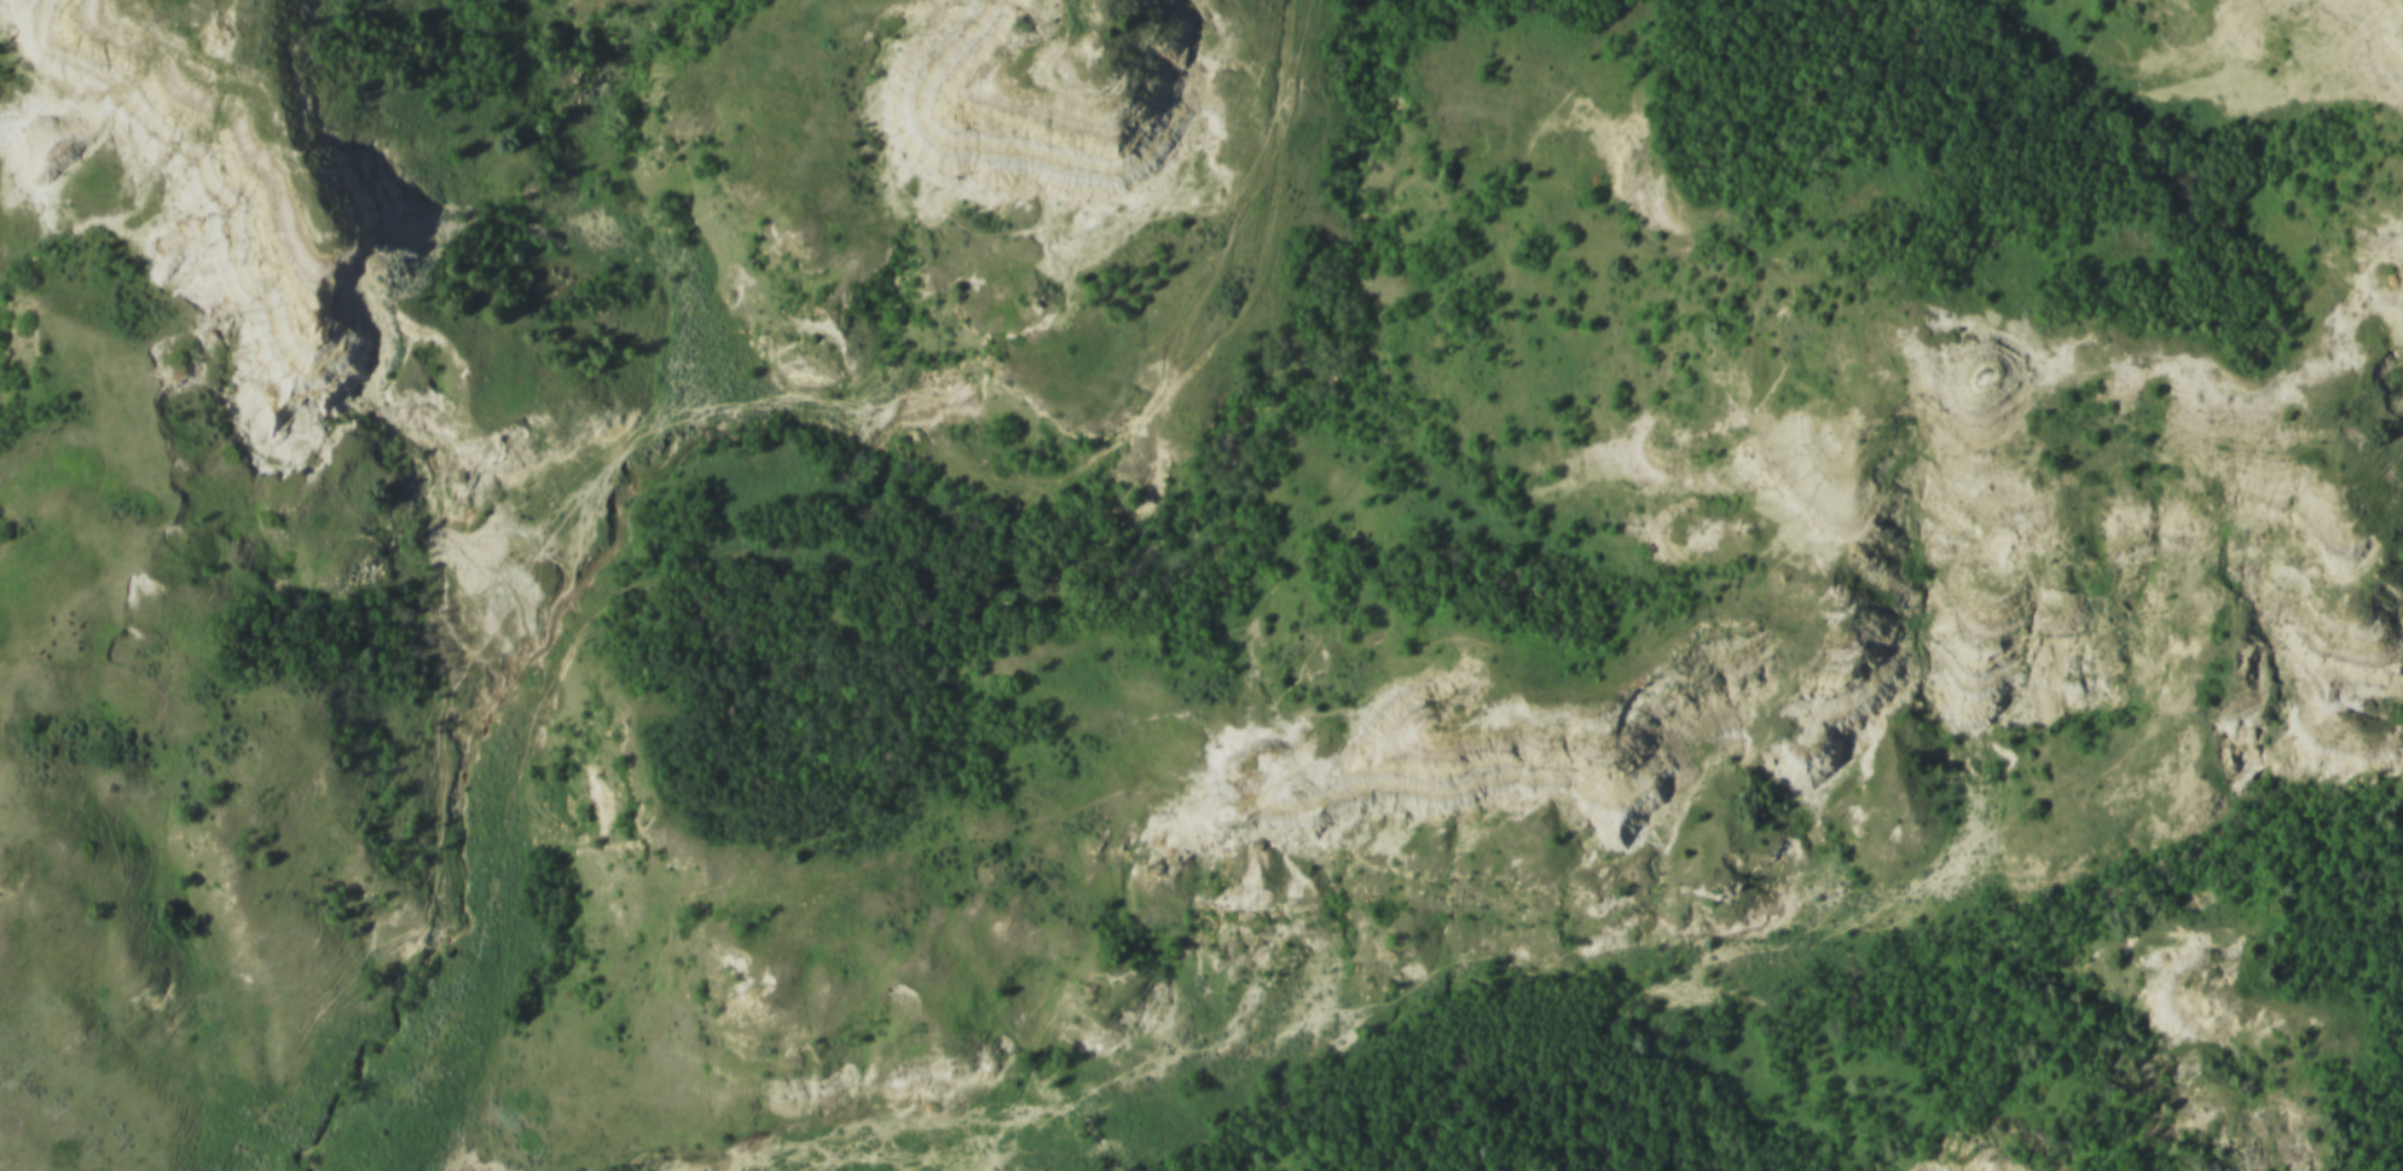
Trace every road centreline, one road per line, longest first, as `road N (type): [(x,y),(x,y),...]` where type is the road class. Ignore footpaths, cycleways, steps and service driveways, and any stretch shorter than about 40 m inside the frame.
road 1 (track): [(354,1170),(480,967),(497,894),(504,767)]

